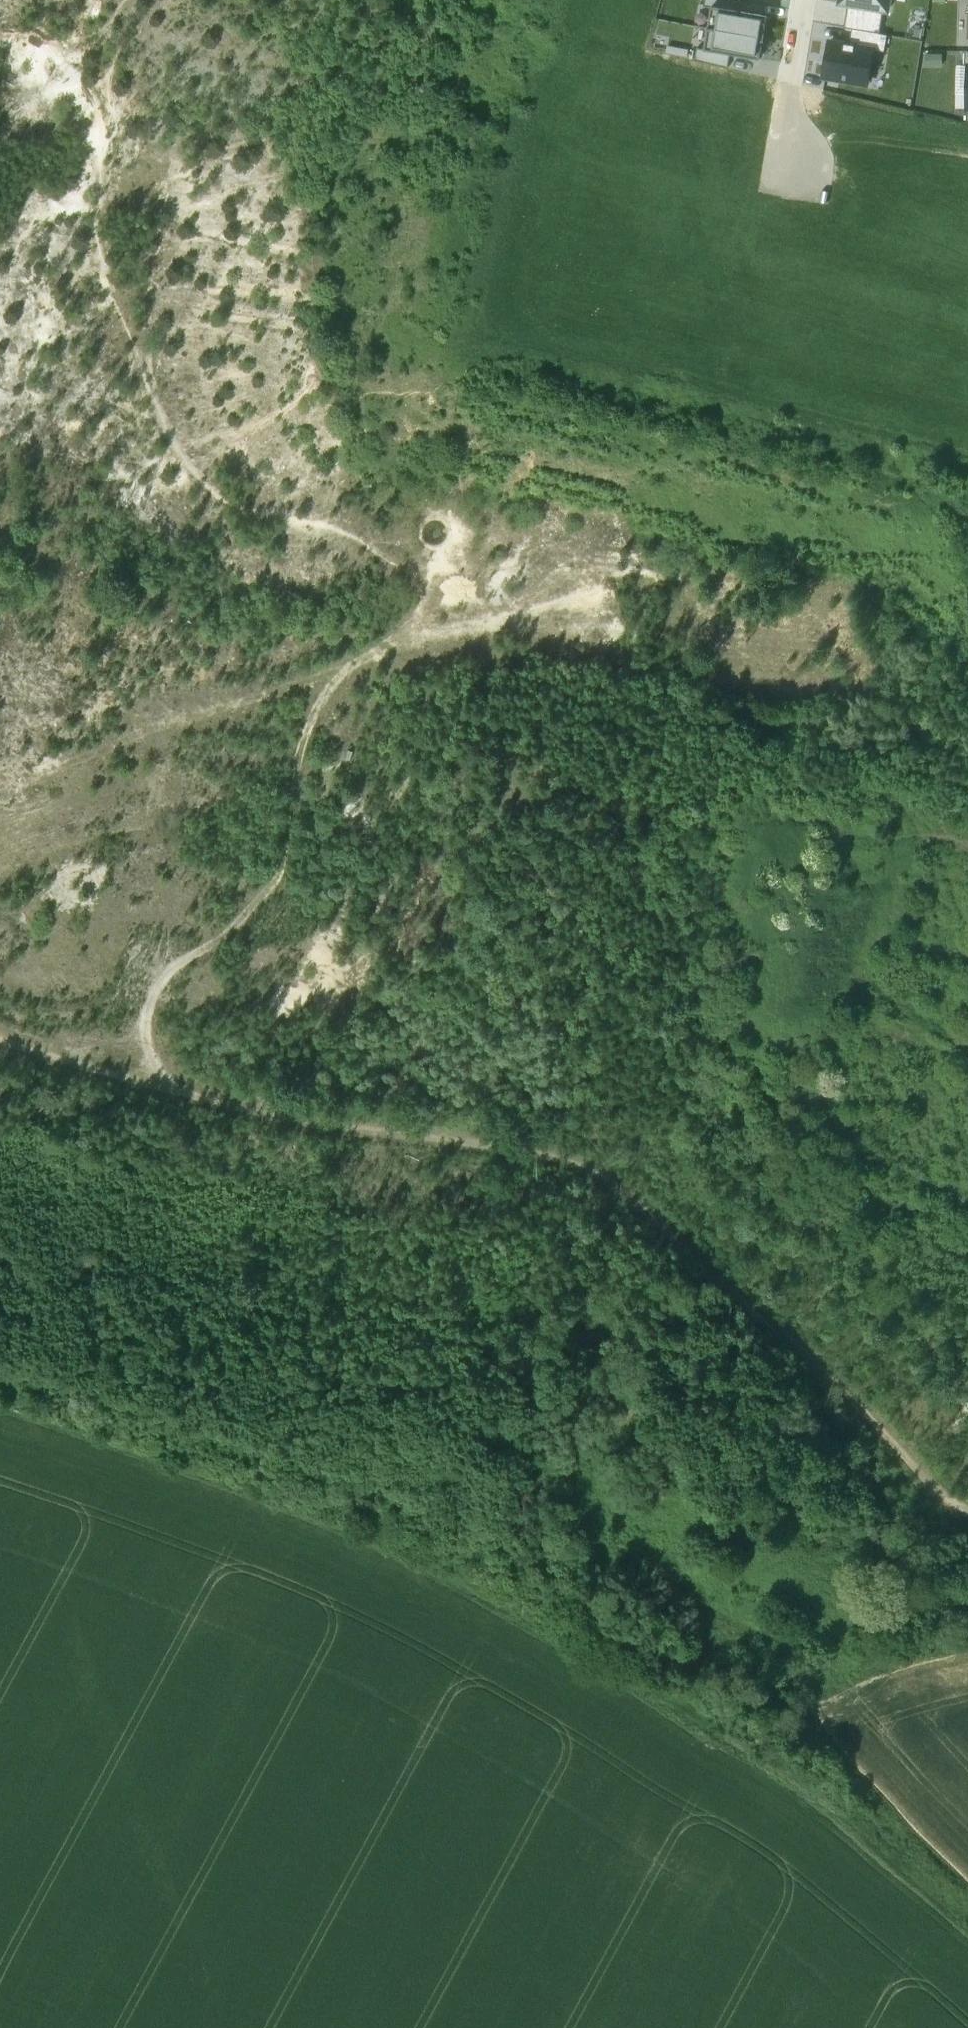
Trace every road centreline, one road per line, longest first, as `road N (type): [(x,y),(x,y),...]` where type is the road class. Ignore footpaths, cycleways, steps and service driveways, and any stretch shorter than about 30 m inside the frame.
road 1 (track): [(0,1043),(128,1087),(440,1141),(610,1187),(832,1419),(917,1521),(967,1536)]
road 2 (track): [(772,1638),(843,1633),(967,1600)]
road 3 (unclassified): [(803,0),(788,82),(792,155)]

